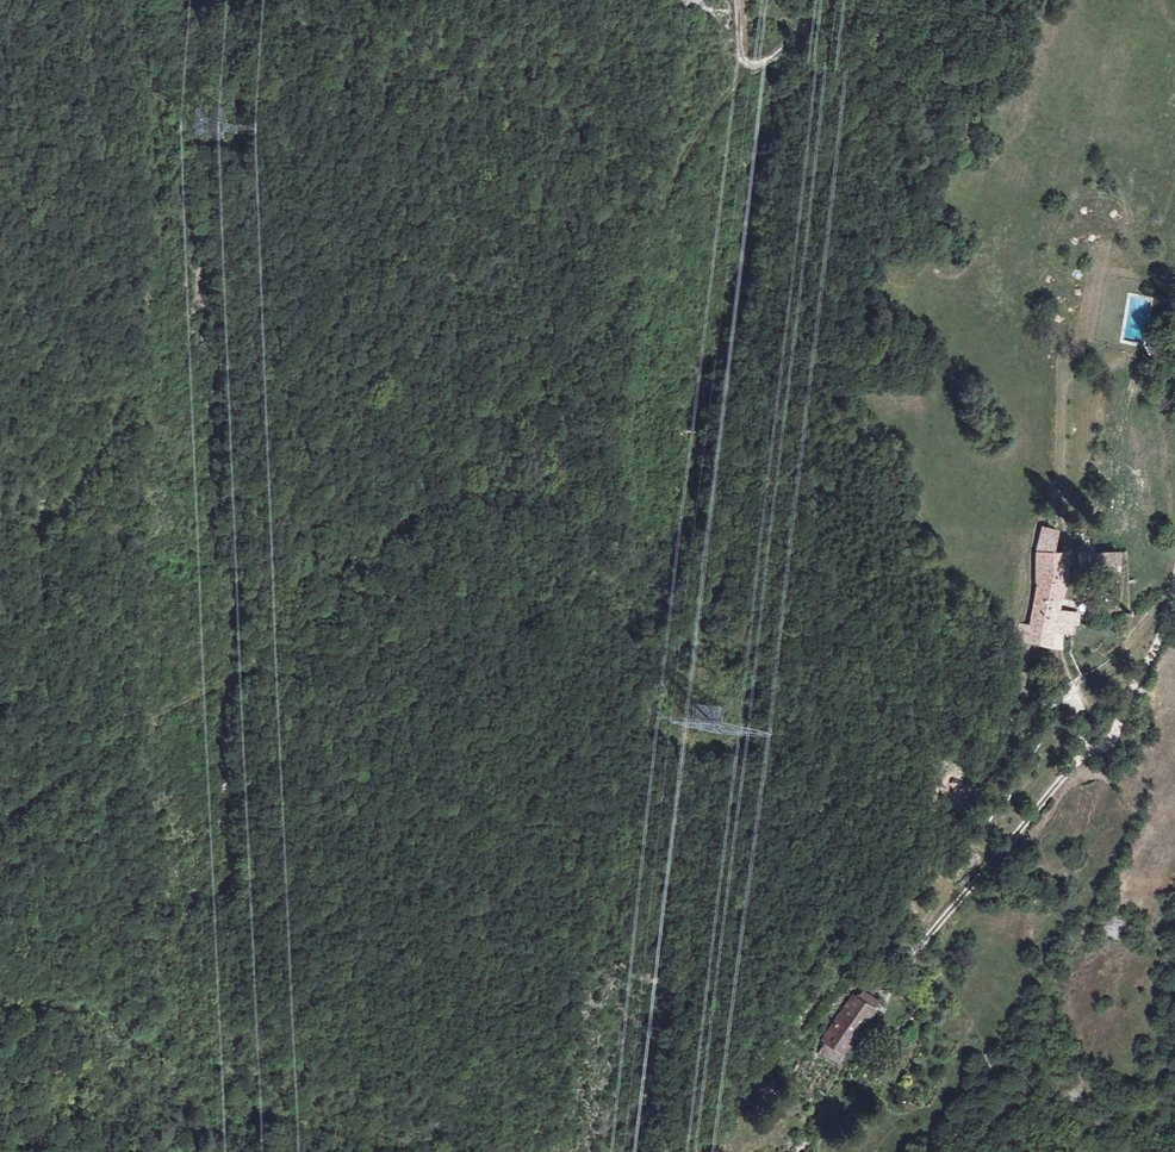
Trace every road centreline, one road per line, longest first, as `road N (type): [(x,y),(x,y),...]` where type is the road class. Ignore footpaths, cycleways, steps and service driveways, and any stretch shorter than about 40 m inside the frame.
road 1 (track): [(741,0),(746,63),(683,175),(624,265),(502,412),(276,644),(0,810)]
road 2 (track): [(940,0),(933,22),(849,117),(795,206),(768,380),(829,729),(815,846),(820,947),(845,960)]
road 3 (track): [(0,721),(54,626),(52,510),(143,369),(151,234),(141,14)]
road 4 (track): [(1093,751),(1079,727),(1081,704),(1066,698),(984,753),(770,1060),(666,1151)]
road 5 (track): [(1093,751),(888,985)]
road 6 (track): [(1174,600),(1121,724),(1093,751)]

